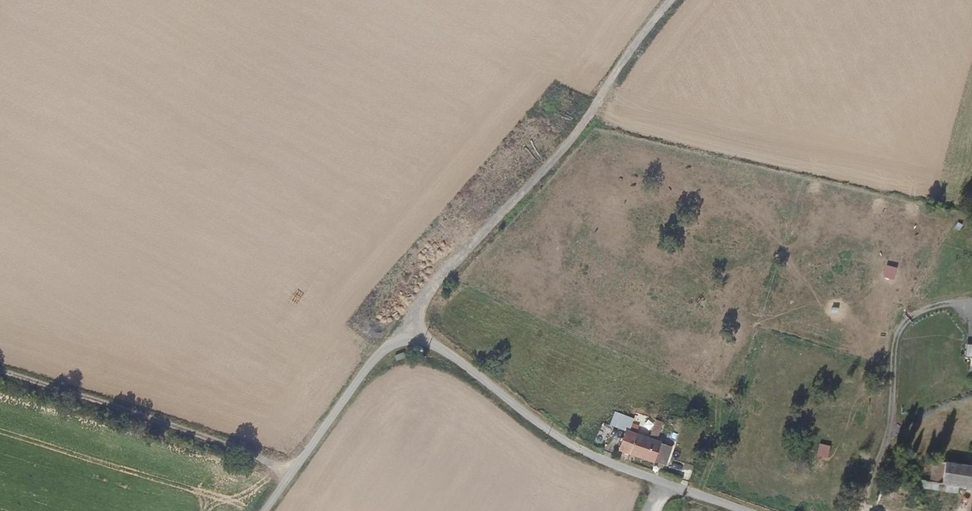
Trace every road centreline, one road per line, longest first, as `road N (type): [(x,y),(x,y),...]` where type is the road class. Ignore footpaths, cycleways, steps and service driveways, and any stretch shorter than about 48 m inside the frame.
road 1 (unclassified): [(742,510),(582,449),(401,327),(335,400),(258,510)]
road 2 (track): [(401,327),(565,138),(665,0)]
road 3 (track): [(0,370),(176,425),(285,471)]

